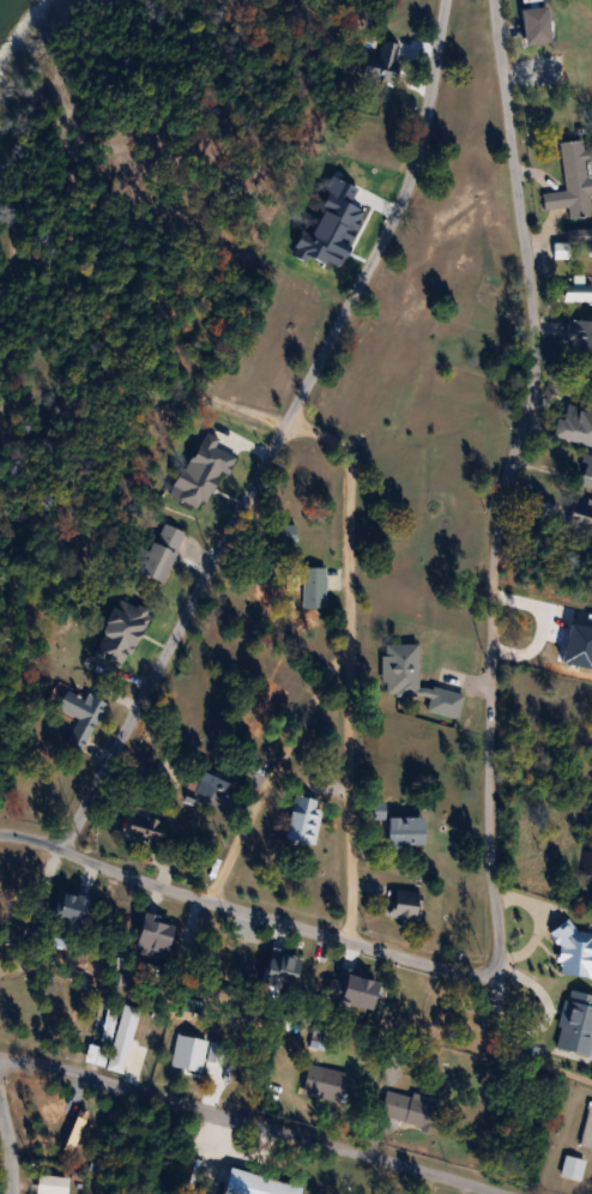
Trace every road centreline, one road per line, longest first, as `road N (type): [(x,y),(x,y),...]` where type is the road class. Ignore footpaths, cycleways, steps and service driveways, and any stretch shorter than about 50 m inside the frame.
road 1 (residential): [(344,940),(481,973),(497,947),(485,814),(491,551),(534,368),(491,0)]
road 2 (track): [(344,940),(348,477),(332,440),(283,421)]
road 3 (residential): [(0,1062),(40,1063),(506,1193)]
road 4 (residential): [(283,421),(58,846)]
road 5 (residential): [(283,421),(412,162),(433,0)]
road 6 (track): [(206,899),(348,640)]
road 7 (residential): [(58,846),(206,899)]
road 8 (residential): [(206,899),(344,940)]

